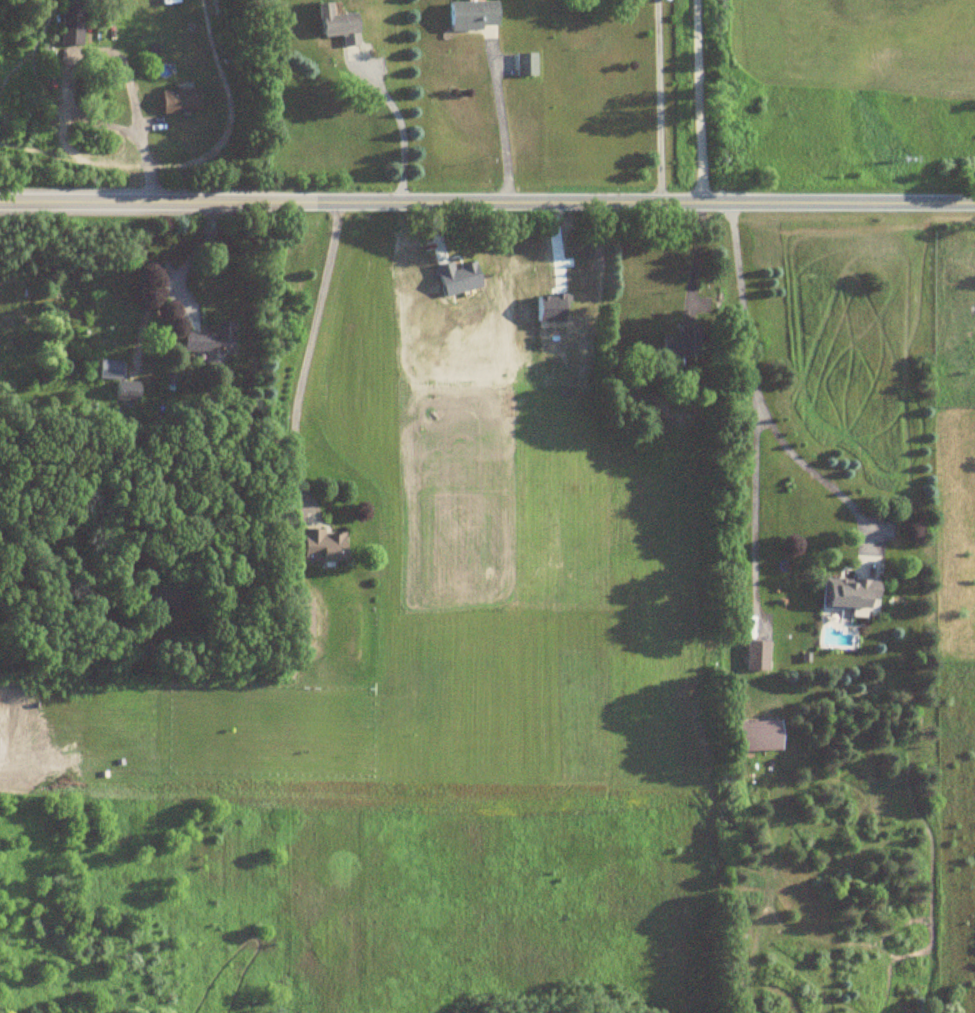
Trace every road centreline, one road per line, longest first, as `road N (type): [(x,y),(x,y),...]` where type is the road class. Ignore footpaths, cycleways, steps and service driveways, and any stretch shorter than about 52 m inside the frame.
road 1 (tertiary): [(974,204),(0,204)]

